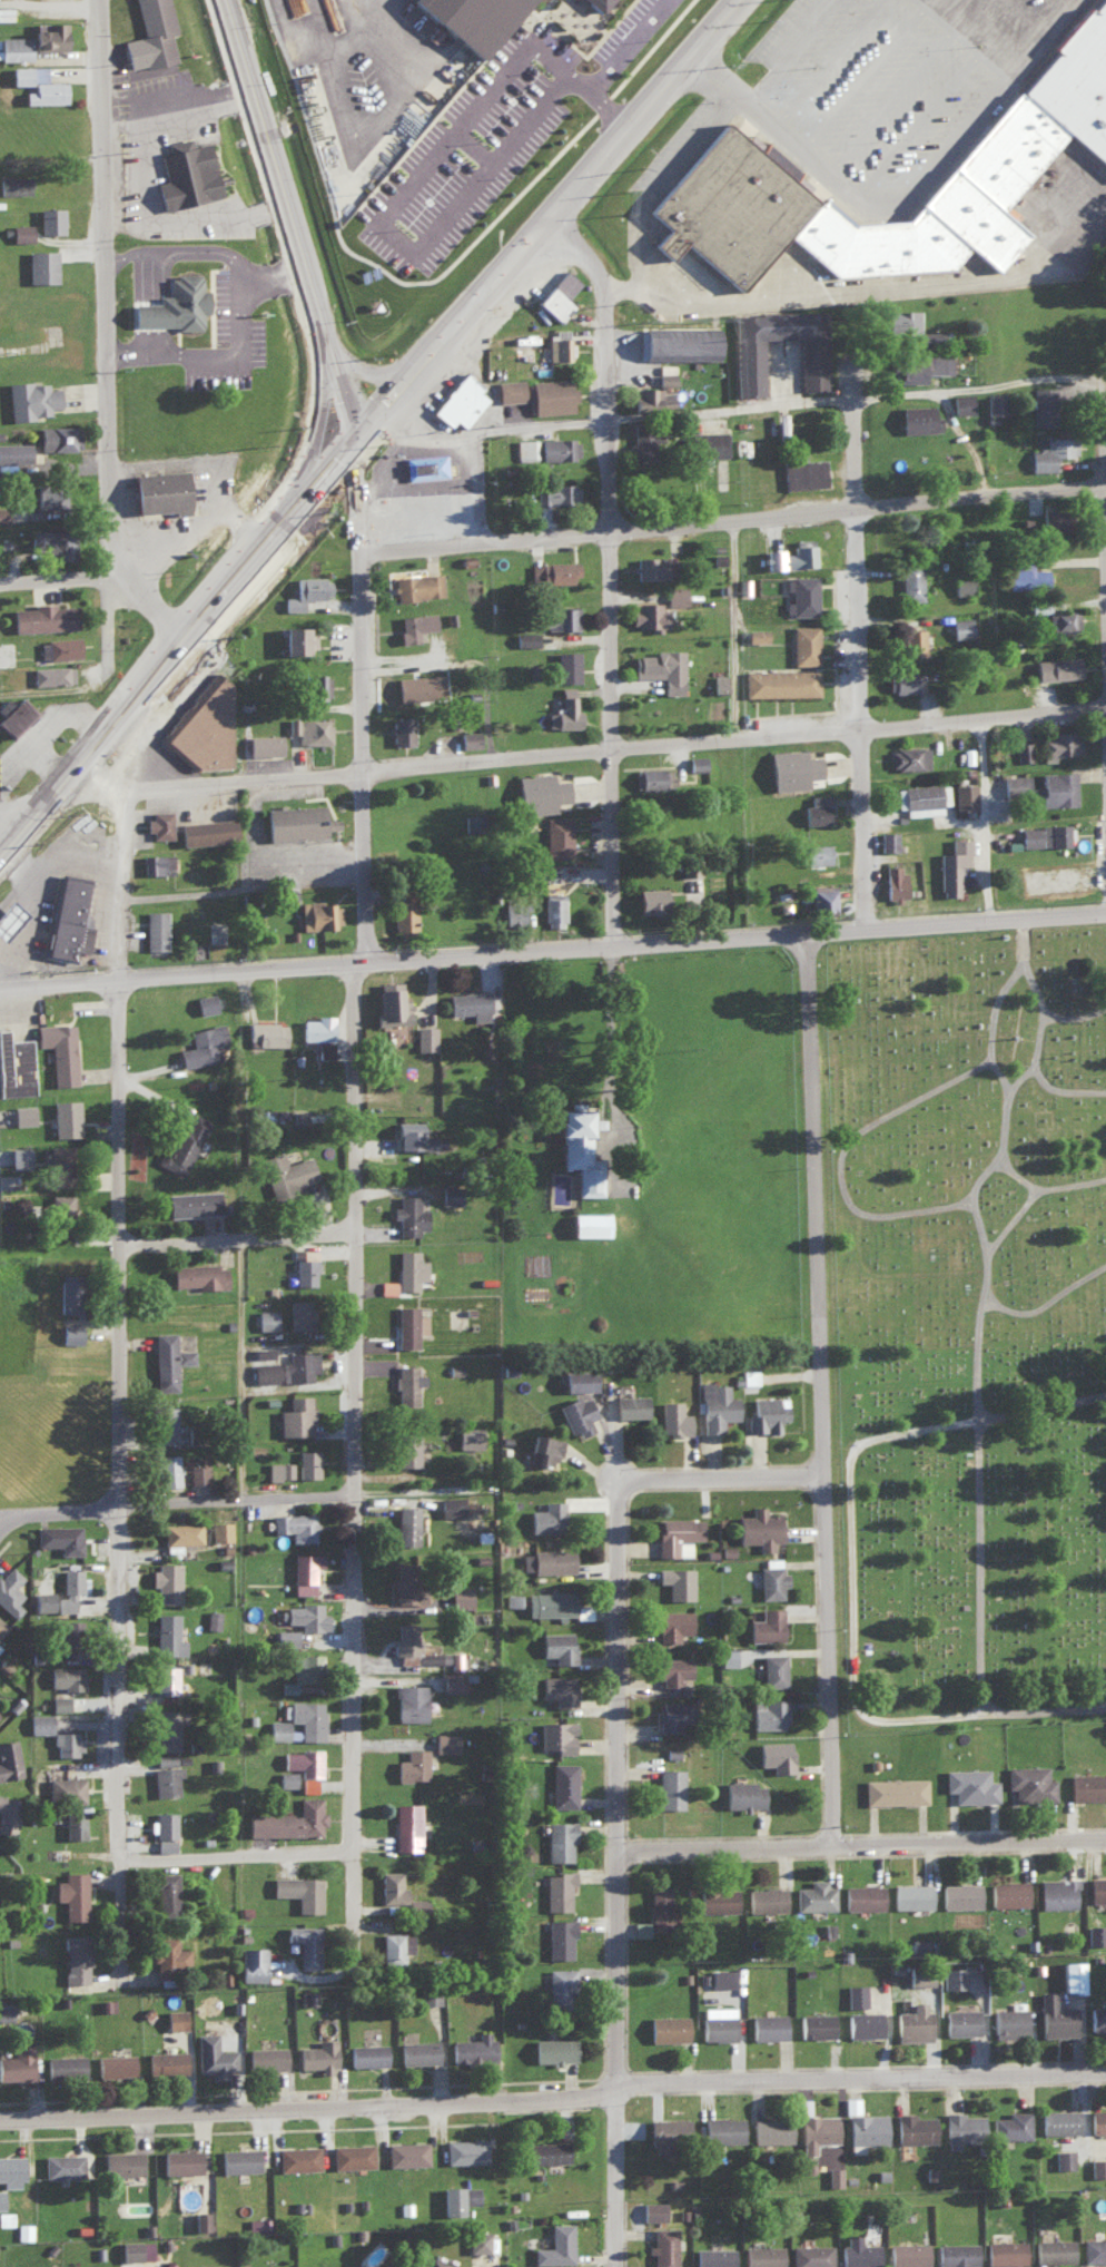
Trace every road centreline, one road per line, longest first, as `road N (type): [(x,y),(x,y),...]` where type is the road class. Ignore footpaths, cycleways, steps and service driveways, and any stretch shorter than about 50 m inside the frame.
road 1 (residential): [(352,1947),(353,988),(363,945),(352,438)]
road 2 (residential): [(132,1981),(117,1503),(134,798)]
road 3 (tertiary): [(0,986),(356,971),(611,944),(818,940),(862,929),(1105,916)]
road 4 (residential): [(0,2124),(585,2103),(630,2089),(1105,2074)]
road 5 (residential): [(76,765),(134,798),(609,744),(1105,707)]
road 6 (residential): [(629,2266),(629,1509),(634,1490),(655,1482),(835,1478)]
road 7 (residential): [(611,944),(602,284),(596,261),(545,215)]
road 8 (residential): [(356,550),(1105,485)]
road 9 (residential): [(472,429),(1105,375)]
road 10 (residential): [(110,577),(105,246),(111,0)]
road 11 (residential): [(862,929),(849,365)]
road 12 (residential): [(835,1478),(818,940)]
road 13 (residential): [(841,1849),(835,1478)]
road 14 (trunk): [(319,312),(226,0)]
road 15 (residential): [(841,1849),(1105,1844)]
road 16 (residential): [(239,1240),(240,1499)]
road 17 (residential): [(1105,633),(1104,375)]
road 18 (residential): [(355,1236),(119,1244)]
road 19 (residential): [(352,1496),(117,1503)]
road 20 (residential): [(131,1866),(352,1852)]
road 21 (residential): [(732,519),(731,733)]
road 22 (residential): [(629,1856),(841,1849)]
road 23 (secondary): [(545,215),(683,56)]
road 24 (trunk): [(319,312),(318,404),(286,516)]
road 25 (residential): [(990,722),(1003,926)]
road 26 (secondary): [(424,354),(545,215)]
road 27 (trunk): [(76,765),(185,634)]
road 28 (trunk): [(185,634),(286,516)]

